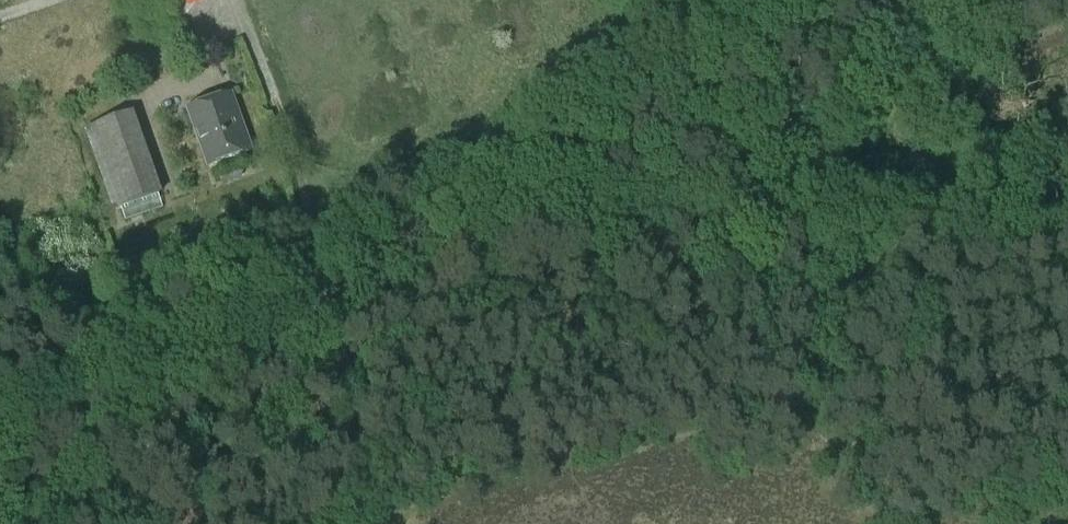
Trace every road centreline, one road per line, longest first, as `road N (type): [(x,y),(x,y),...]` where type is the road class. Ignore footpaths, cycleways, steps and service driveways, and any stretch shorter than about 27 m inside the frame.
road 1 (track): [(323,325),(477,261),(707,220),(866,166),(917,159),(933,181)]
road 2 (track): [(323,325),(309,217),(271,96)]
road 3 (track): [(199,523),(251,467),(323,325)]
road 4 (track): [(933,181),(1004,178),(1025,160),(1067,149)]

